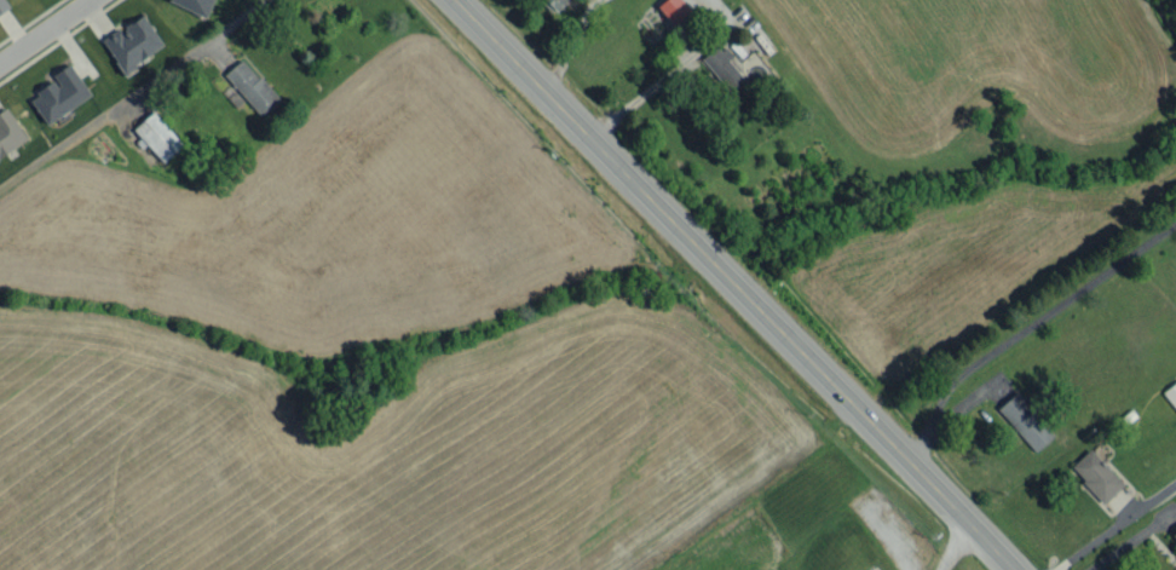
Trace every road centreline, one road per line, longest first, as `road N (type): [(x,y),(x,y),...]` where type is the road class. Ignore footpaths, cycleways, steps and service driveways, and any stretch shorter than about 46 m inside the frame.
road 1 (secondary): [(1009,569),(584,120),(454,0)]

